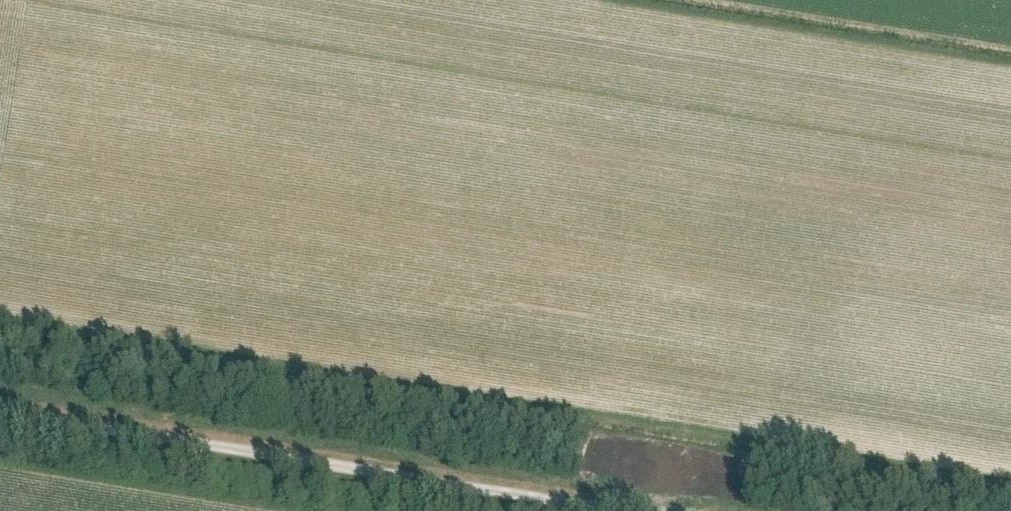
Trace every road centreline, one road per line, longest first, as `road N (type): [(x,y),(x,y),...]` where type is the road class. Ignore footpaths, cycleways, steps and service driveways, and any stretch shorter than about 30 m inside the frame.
road 1 (track): [(670,510),(0,402)]

